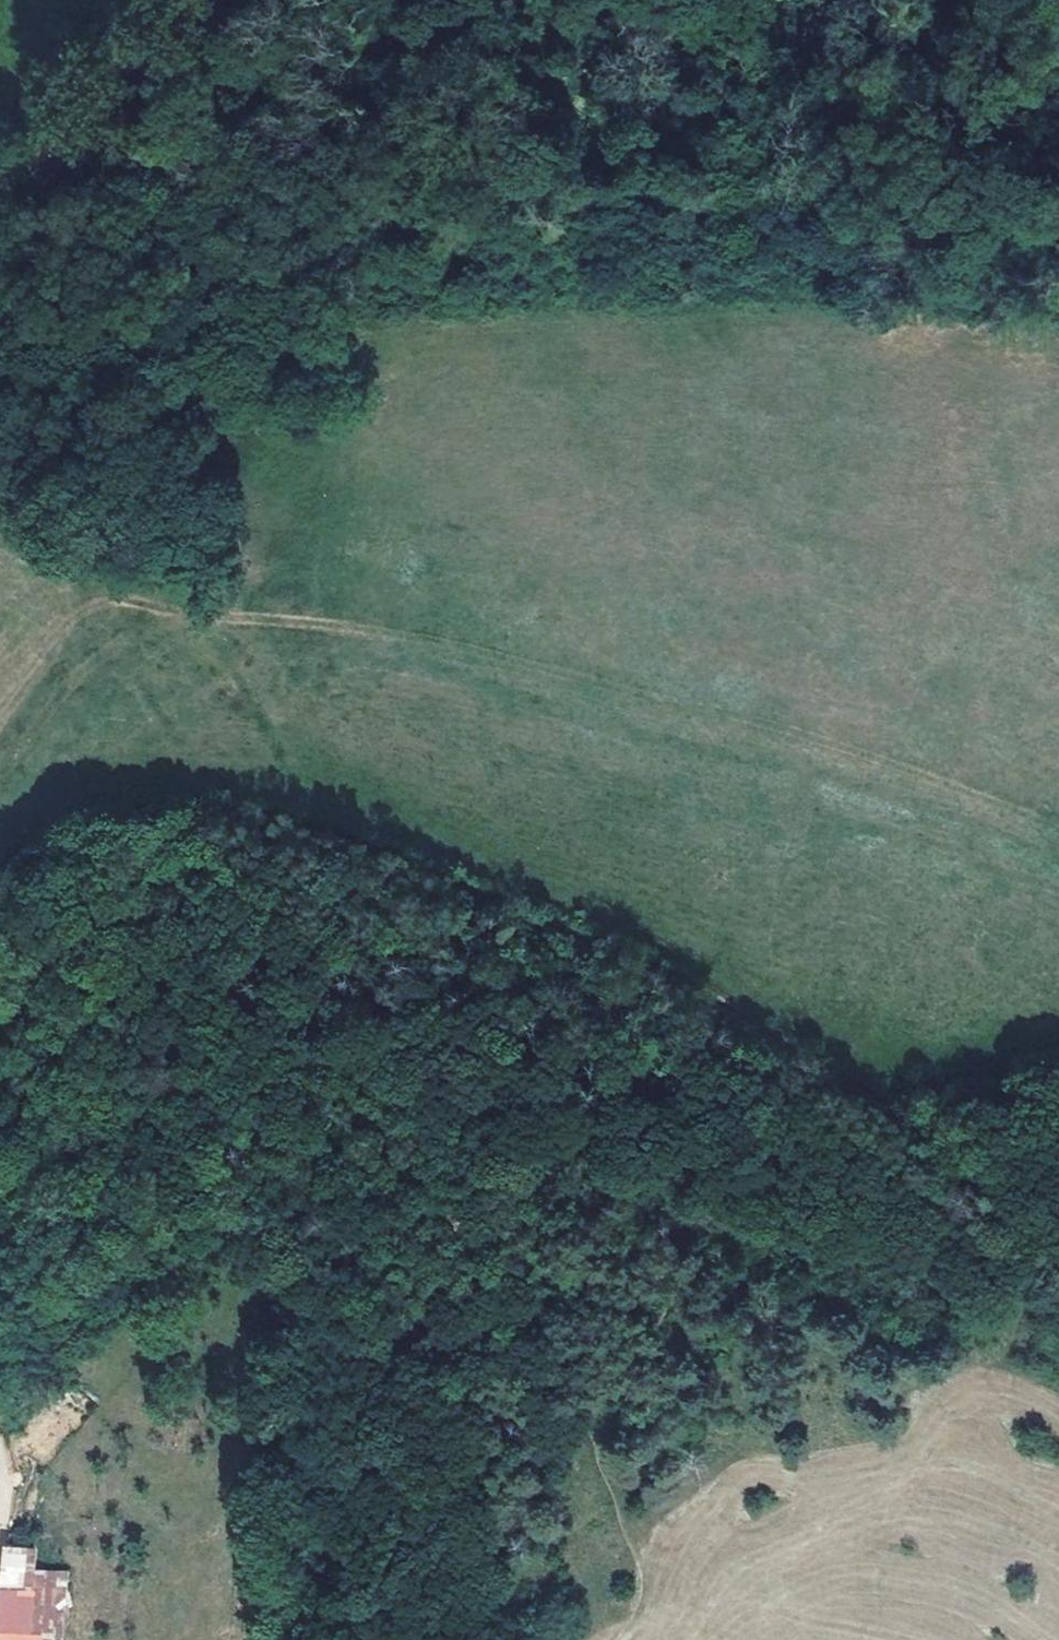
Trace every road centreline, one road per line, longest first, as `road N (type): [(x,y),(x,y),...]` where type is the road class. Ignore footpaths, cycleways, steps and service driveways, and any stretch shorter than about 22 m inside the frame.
road 1 (track): [(0,855),(93,812),(146,804),(206,805),(369,852),(629,958),(733,1012),(881,1119),(920,1134),(1058,1246)]
road 2 (tertiary): [(216,0),(0,229)]

